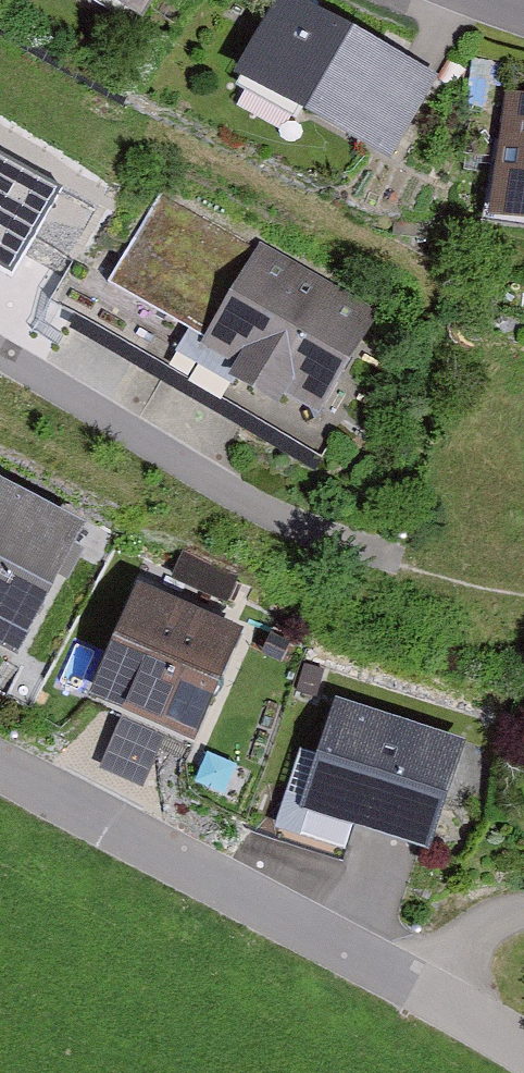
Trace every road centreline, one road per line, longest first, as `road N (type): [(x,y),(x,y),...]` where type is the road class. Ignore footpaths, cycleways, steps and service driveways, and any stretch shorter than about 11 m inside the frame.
road 1 (residential): [(432,990),(0,760)]
road 2 (residential): [(395,556),(231,487),(0,354)]
road 3 (residential): [(523,910),(462,938),(432,990)]

